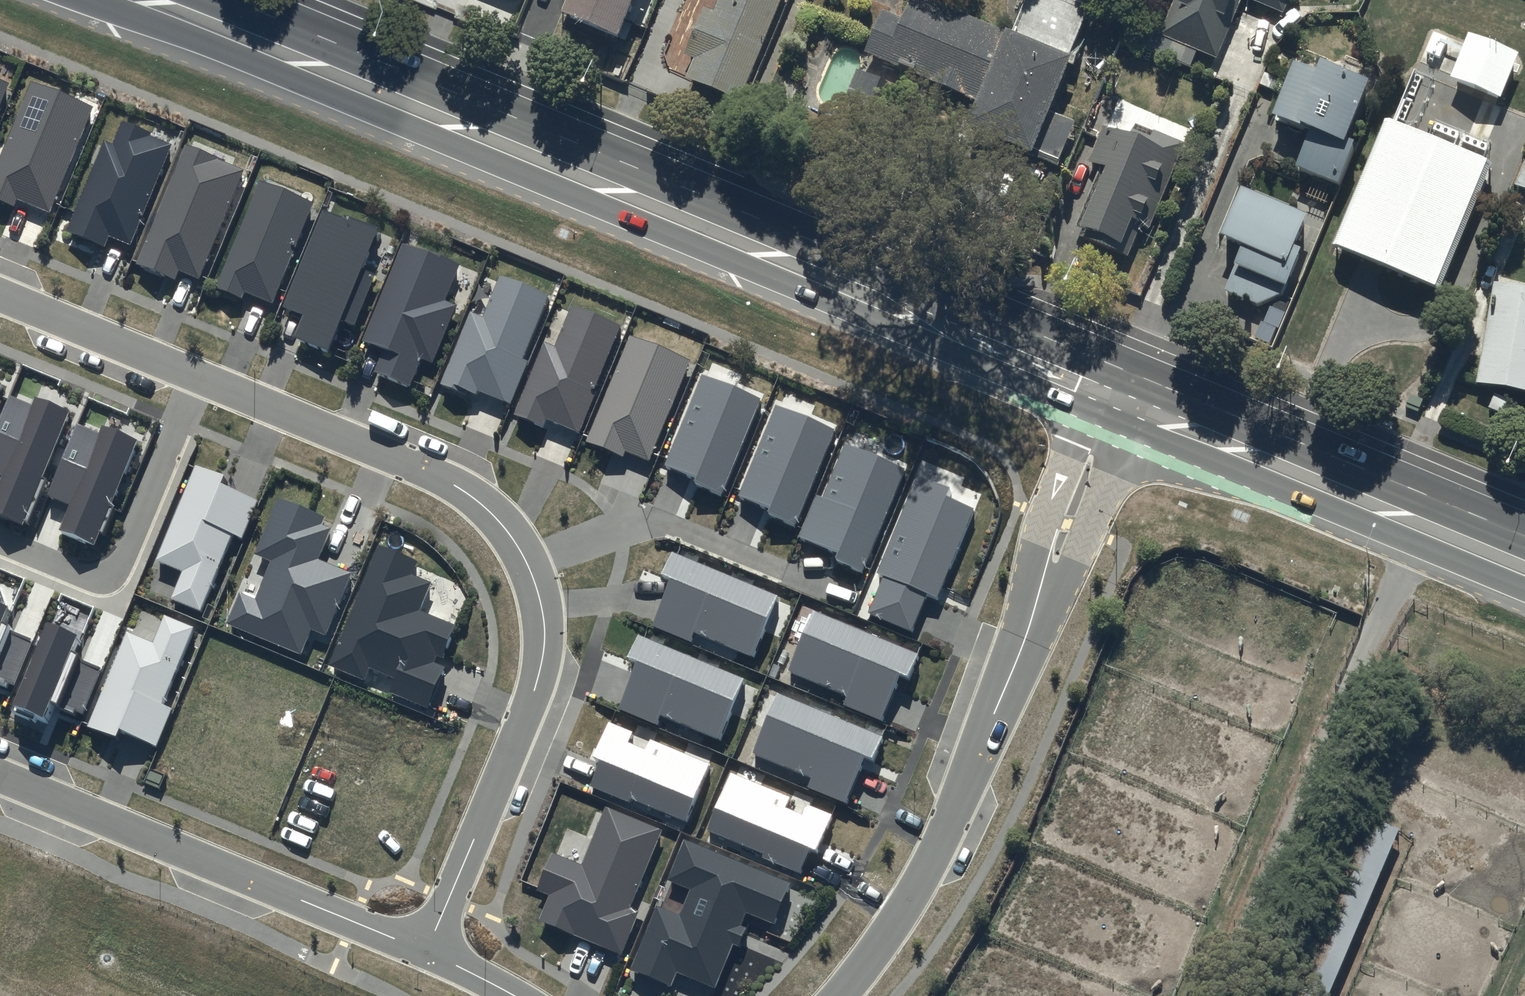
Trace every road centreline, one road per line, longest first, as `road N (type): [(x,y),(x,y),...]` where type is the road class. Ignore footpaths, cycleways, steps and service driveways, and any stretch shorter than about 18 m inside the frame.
road 1 (trunk): [(154,0),(1115,395)]
road 2 (residential): [(198,377),(456,486),(486,507),(530,570),(545,628),(534,691),(426,951)]
road 3 (residential): [(841,995),(904,908),(960,800),(1115,395)]
road 4 (residential): [(0,776),(426,951)]
road 5 (trunk): [(1115,395),(1524,565)]
road 6 (residential): [(0,542),(97,579),(117,569),(198,377)]
road 7 (residential): [(0,294),(198,377)]

